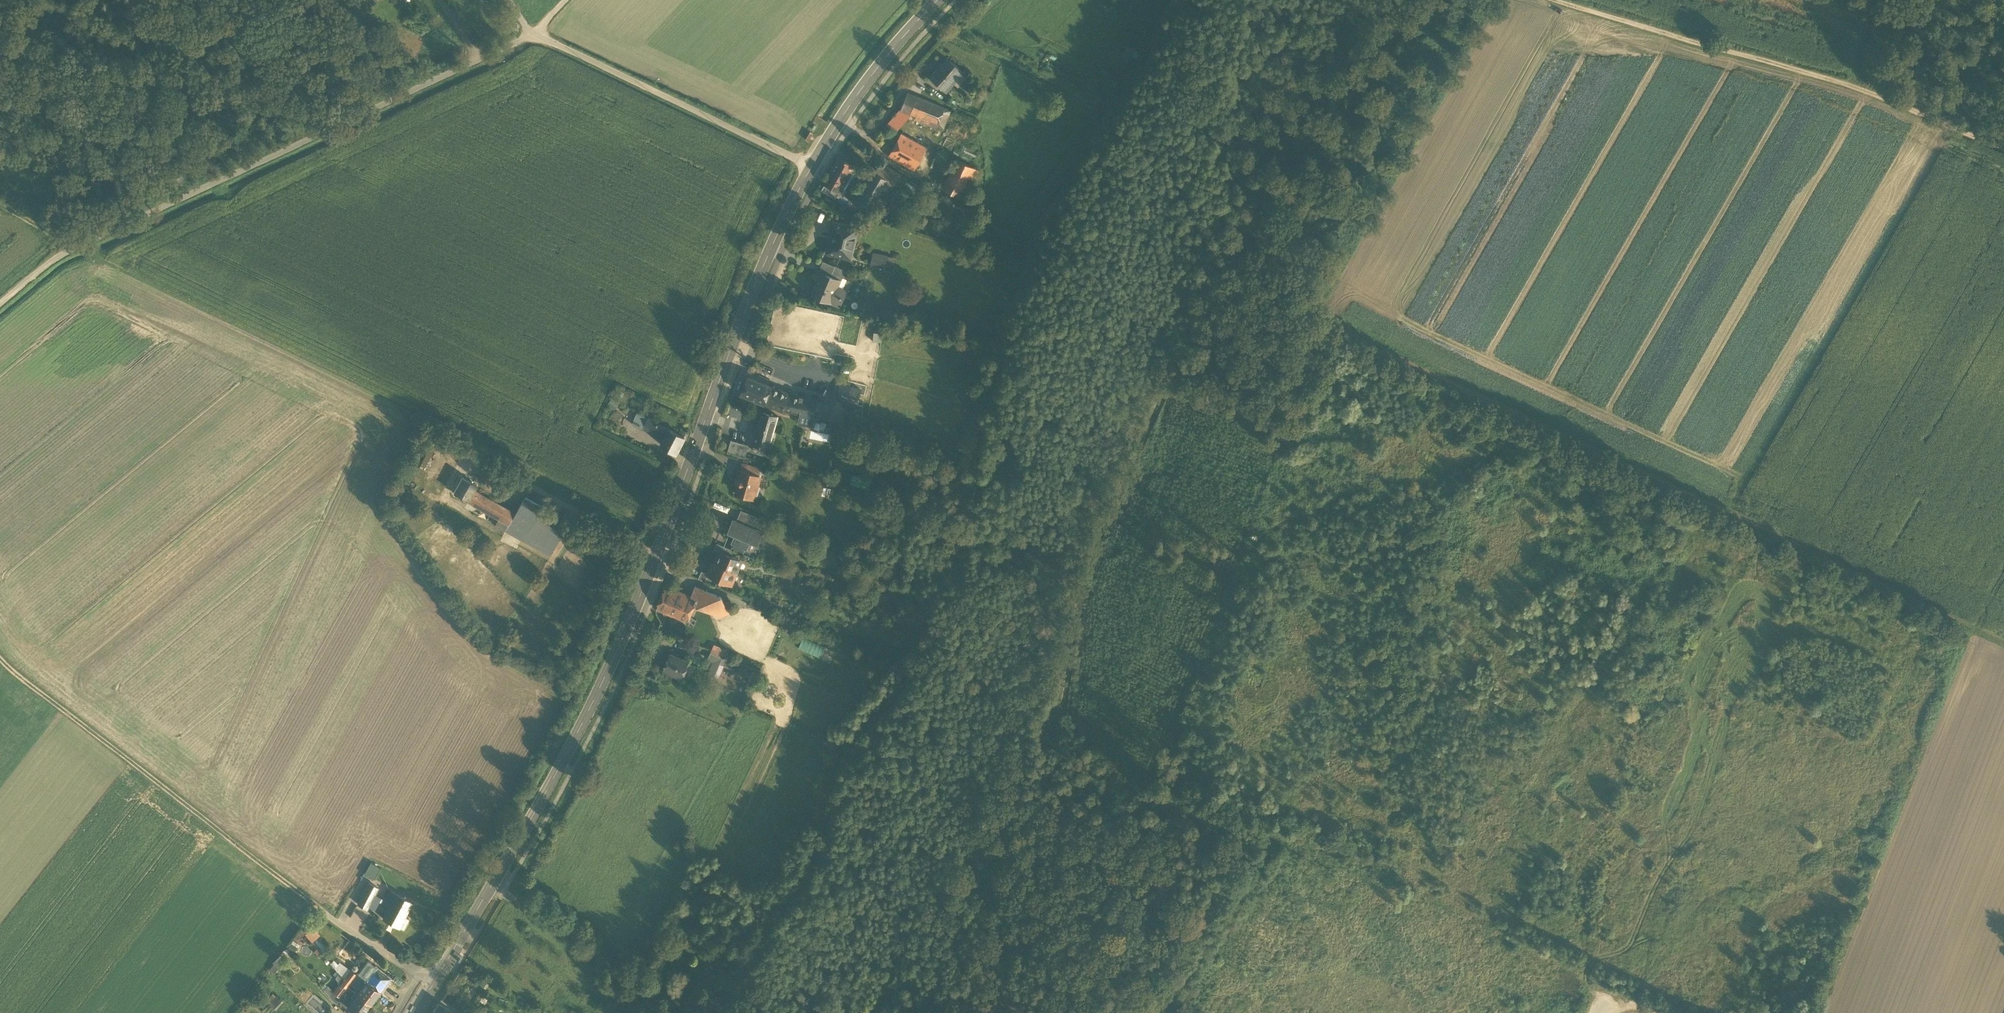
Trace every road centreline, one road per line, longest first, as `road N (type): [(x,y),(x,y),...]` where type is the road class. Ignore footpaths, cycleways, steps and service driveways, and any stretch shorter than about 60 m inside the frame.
road 1 (secondary): [(435,981),(603,682),(762,268),(812,166)]
road 2 (track): [(1251,218),(1192,326),(1085,573),(1068,658),(1016,785),(1003,884),(943,1012)]
road 3 (track): [(0,304),(59,256),(532,33),(565,0)]
road 4 (track): [(1629,1005),(1592,985),(1591,966),(1631,945),(1702,808),(1748,645),(1756,583)]
road 5 (track): [(2003,148),(1861,89),(1554,0)]
road 6 (track): [(324,913),(0,659)]
road 7 (residential): [(509,0),(532,33),(812,166)]
road 8 (track): [(1394,0),(1321,86),(1251,218)]
road 9 (secondary): [(812,166),(873,73),(938,0)]
road 10 (track): [(1339,335),(1251,218)]
road 11 (unclassified): [(435,981),(324,913)]

